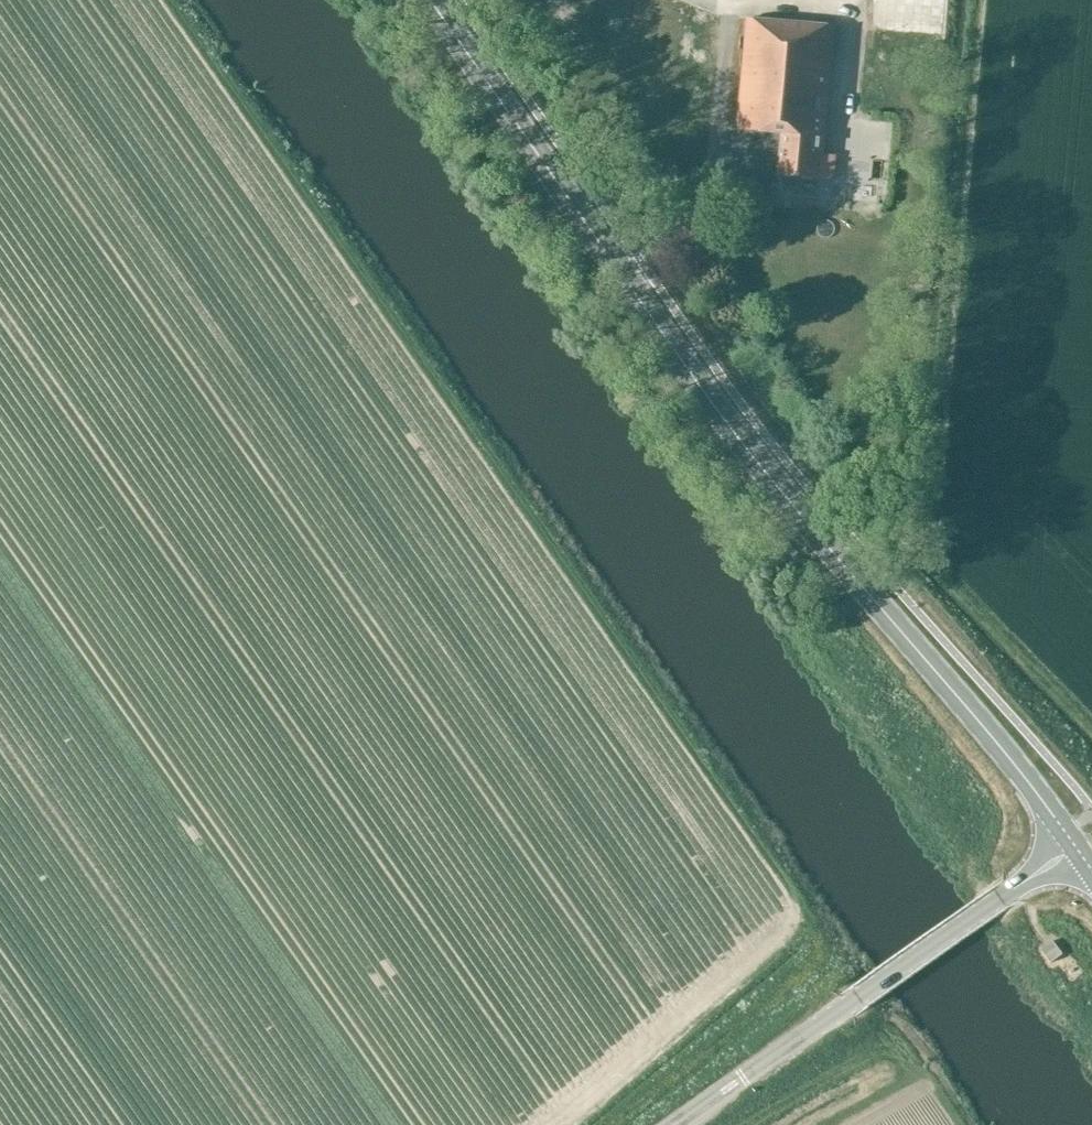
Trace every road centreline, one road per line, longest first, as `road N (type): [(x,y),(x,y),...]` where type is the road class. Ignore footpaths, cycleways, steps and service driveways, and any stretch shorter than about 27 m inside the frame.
road 1 (primary): [(1076,845),(1004,749),(745,449),(428,0)]
road 2 (unclassified): [(671,1124),(1076,845)]

